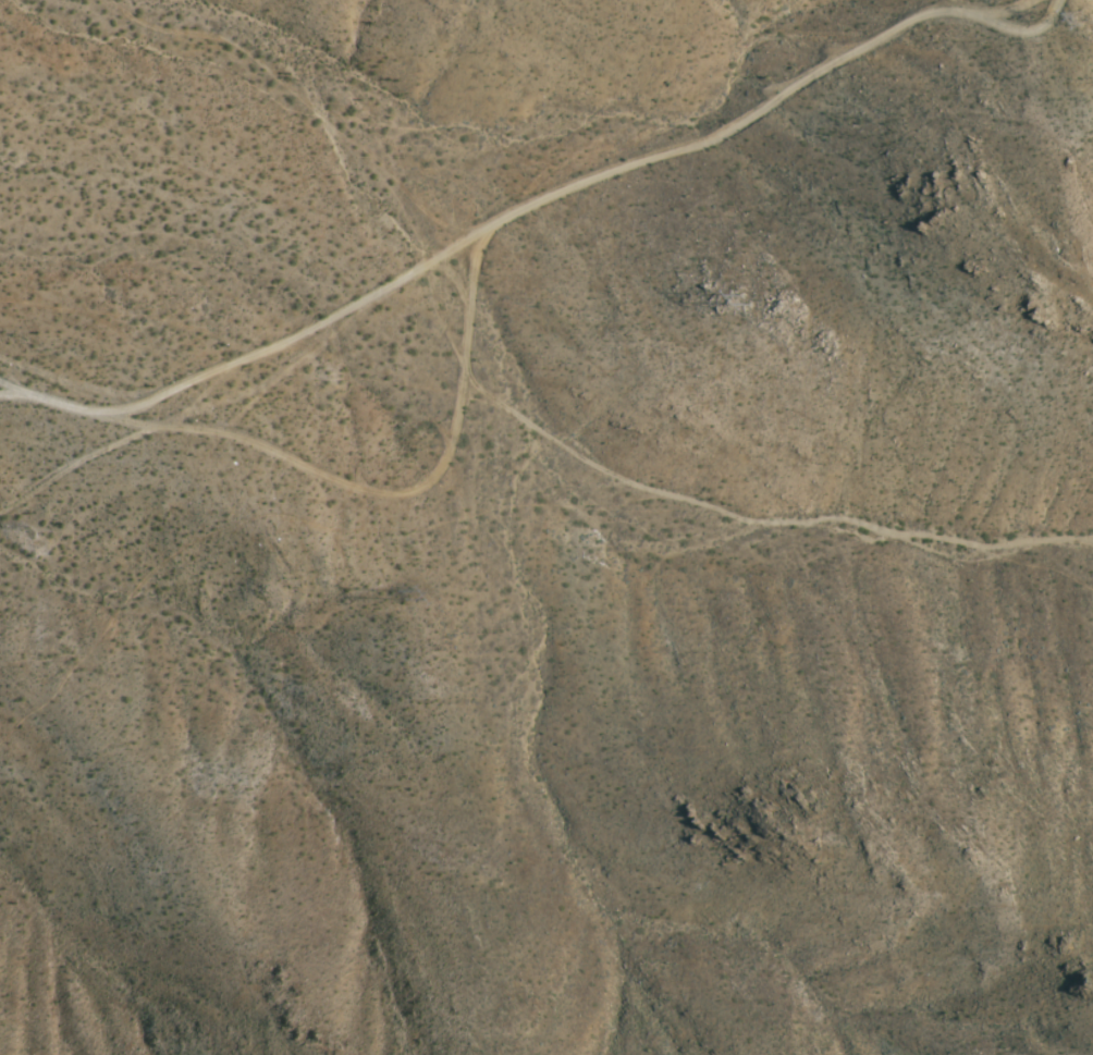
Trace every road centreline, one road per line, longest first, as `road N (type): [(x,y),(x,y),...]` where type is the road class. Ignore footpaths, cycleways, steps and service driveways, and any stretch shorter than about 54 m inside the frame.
road 1 (track): [(105,414),(145,428),(226,434),(372,498),(419,496),(442,484),(458,459),(480,263),(504,224)]
road 2 (track): [(504,224),(576,191),(726,140),(923,23),(955,15),(994,20),(1049,0)]
road 3 (track): [(38,398),(105,414),(142,410),(295,346),(504,224)]

